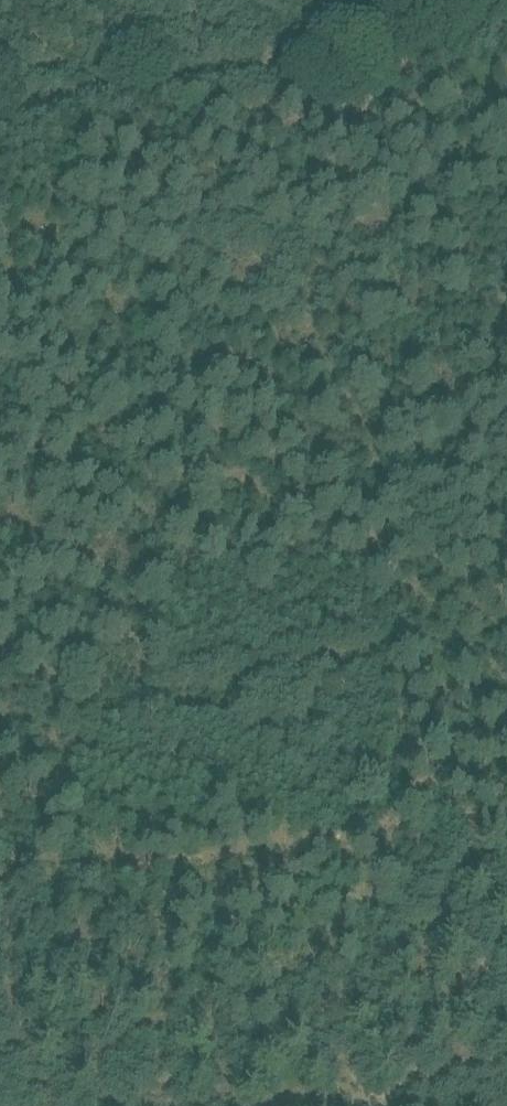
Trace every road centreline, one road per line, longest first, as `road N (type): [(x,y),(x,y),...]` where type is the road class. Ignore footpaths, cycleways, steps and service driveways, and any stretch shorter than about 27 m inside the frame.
road 1 (track): [(0,109),(506,19)]

